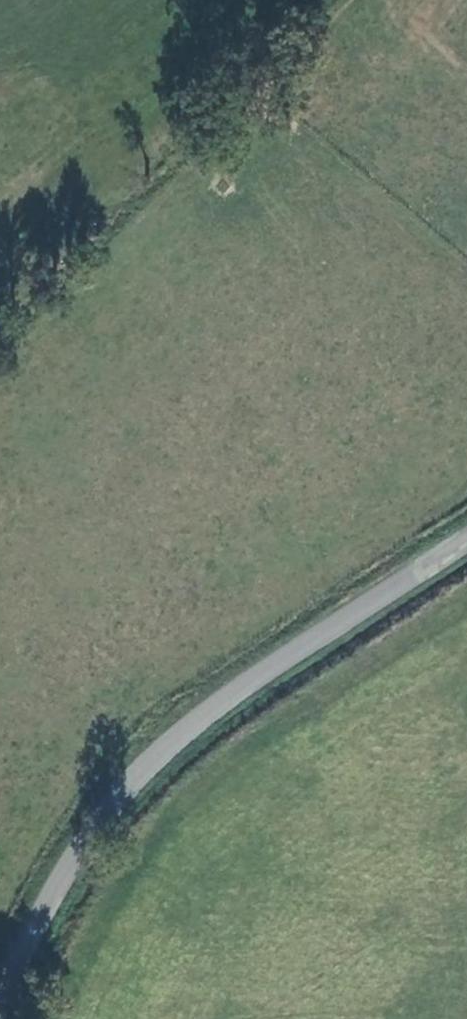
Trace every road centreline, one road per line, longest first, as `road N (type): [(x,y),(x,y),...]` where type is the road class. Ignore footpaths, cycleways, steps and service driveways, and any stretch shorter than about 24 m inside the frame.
road 1 (tertiary): [(0,998),(84,836),(231,694),(466,544)]

